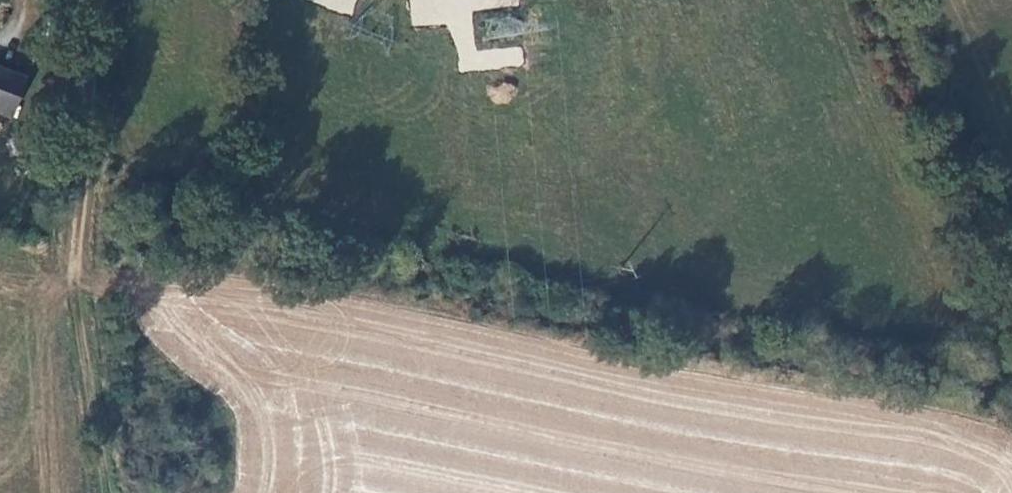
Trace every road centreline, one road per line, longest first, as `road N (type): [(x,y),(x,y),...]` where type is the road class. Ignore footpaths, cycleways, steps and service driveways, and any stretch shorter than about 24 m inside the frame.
road 1 (track): [(91,0),(68,283),(105,492)]

